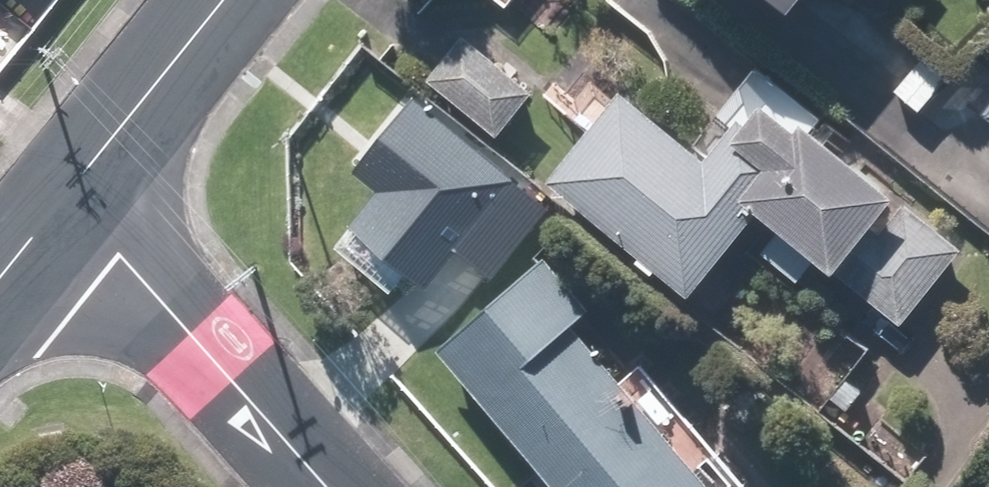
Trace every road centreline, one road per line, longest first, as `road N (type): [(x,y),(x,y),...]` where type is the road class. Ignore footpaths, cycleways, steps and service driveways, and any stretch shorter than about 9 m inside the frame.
road 1 (residential): [(72,203),(323,486)]
road 2 (tertiary): [(233,0),(72,203)]

